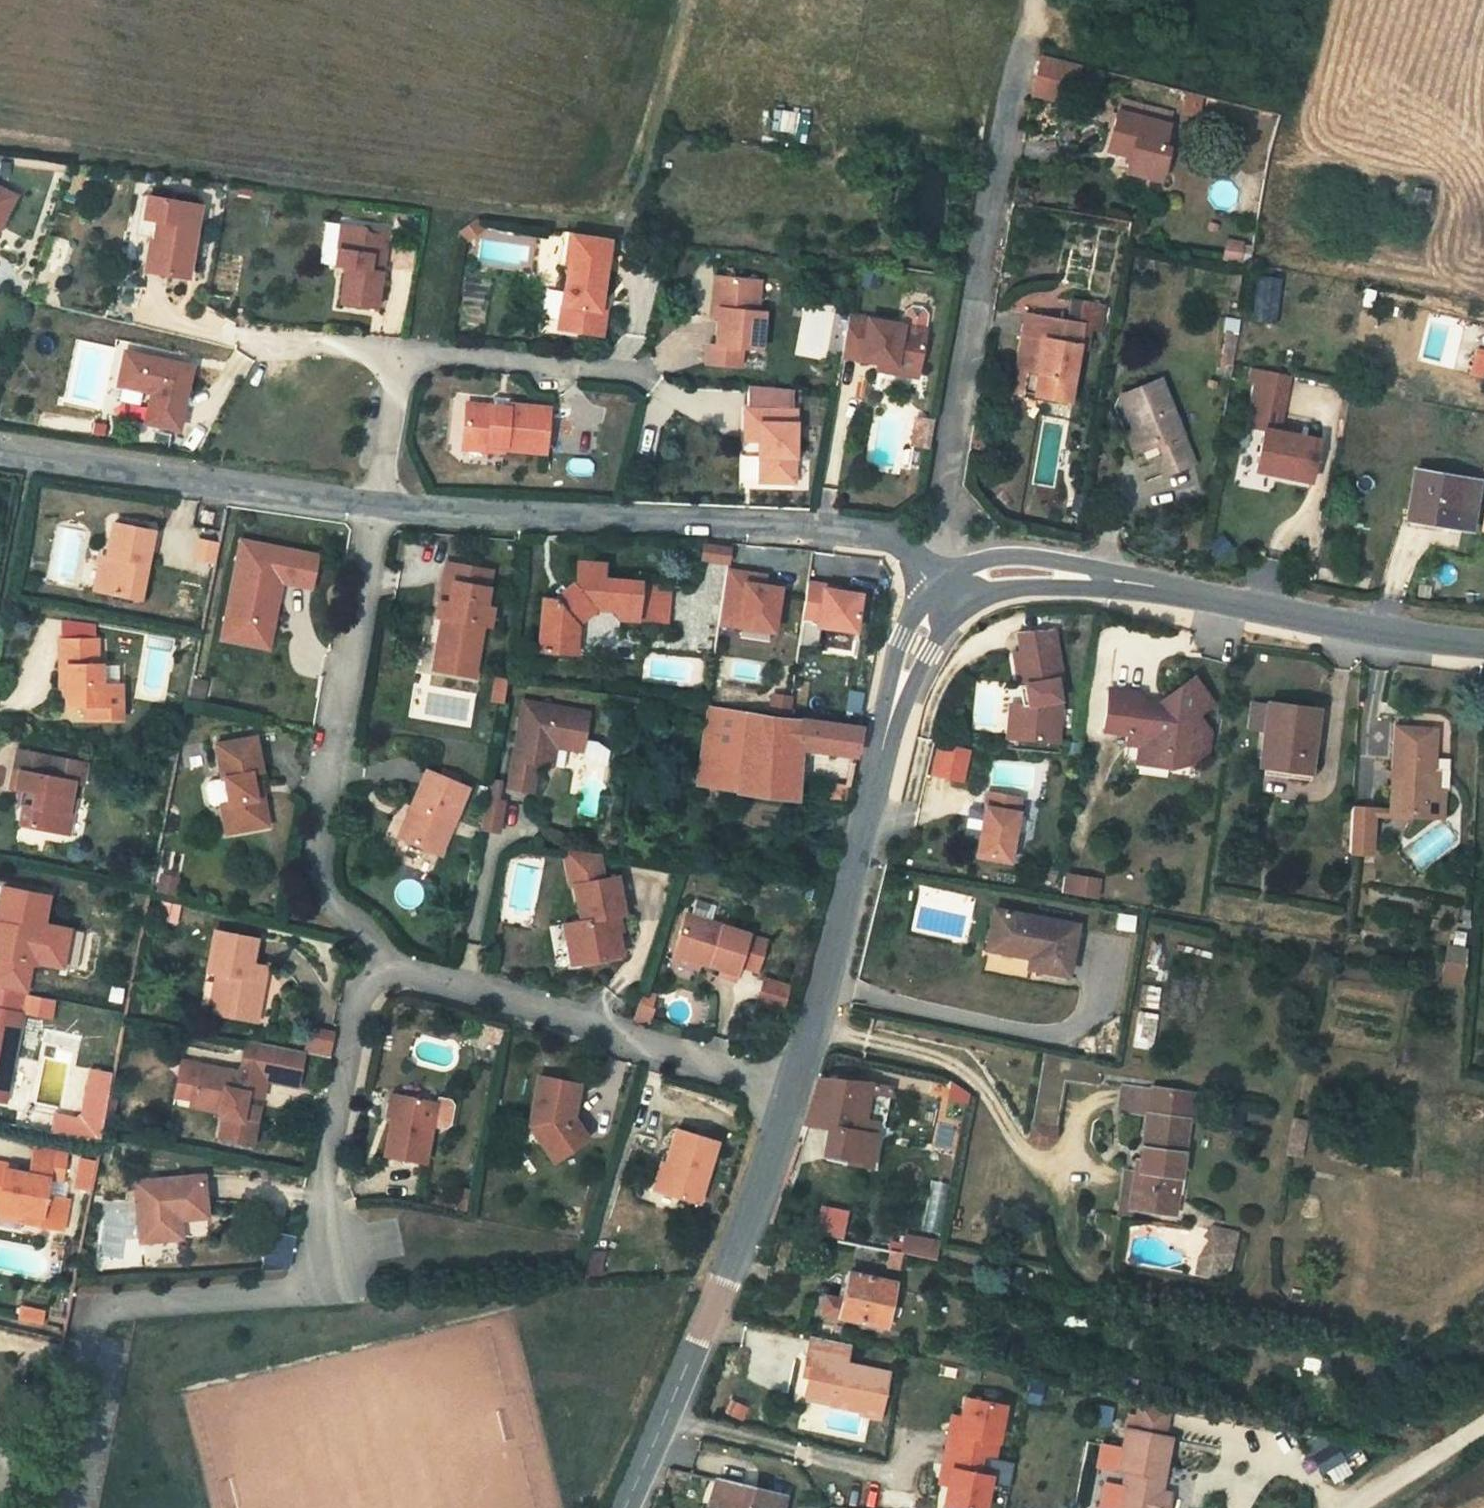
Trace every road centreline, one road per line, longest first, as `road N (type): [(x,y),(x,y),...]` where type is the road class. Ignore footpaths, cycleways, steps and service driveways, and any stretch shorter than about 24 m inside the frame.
road 1 (residential): [(385,967),(360,993),(323,1189),(314,1290),(95,1311),(54,1507)]
road 2 (track): [(0,136),(456,198),(425,354)]
road 3 (residential): [(946,590),(895,538),(374,505)]
road 4 (residential): [(1022,48),(946,491),(954,518),(946,590)]
road 5 (tertiary): [(946,590),(1029,569),(1483,642)]
road 6 (tertiary): [(791,1089),(894,705),(923,627),(946,590)]
road 7 (residential): [(374,505),(319,870),(331,907),(372,933),(385,967)]
road 8 (tertiary): [(627,1507),(728,1281),(791,1089)]
road 9 (residential): [(791,1089),(385,967)]
road 10 (residential): [(374,505),(0,451)]
road 11 (residential): [(402,355),(633,373)]
road 12 (track): [(456,198),(611,219)]
road 13 (unclassified): [(1353,1507),(1483,1423)]
road 14 (residential): [(402,355),(250,338)]
road 15 (residential): [(374,505),(402,355)]

